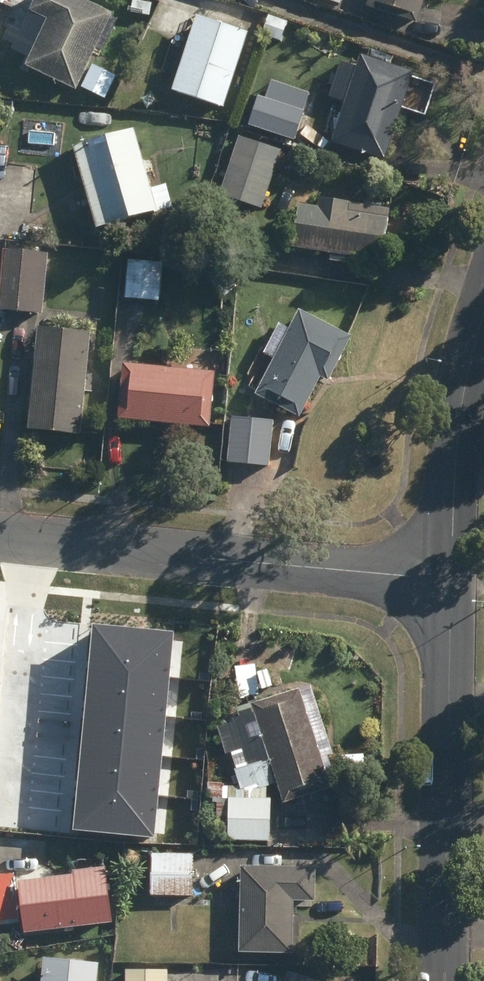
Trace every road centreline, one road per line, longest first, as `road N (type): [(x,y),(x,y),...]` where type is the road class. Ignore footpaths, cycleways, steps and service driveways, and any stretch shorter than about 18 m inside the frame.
road 1 (residential): [(452,581),(0,534)]
road 2 (tertiary): [(445,980),(452,581)]
road 3 (tertiary): [(452,581),(453,445),(483,305)]

